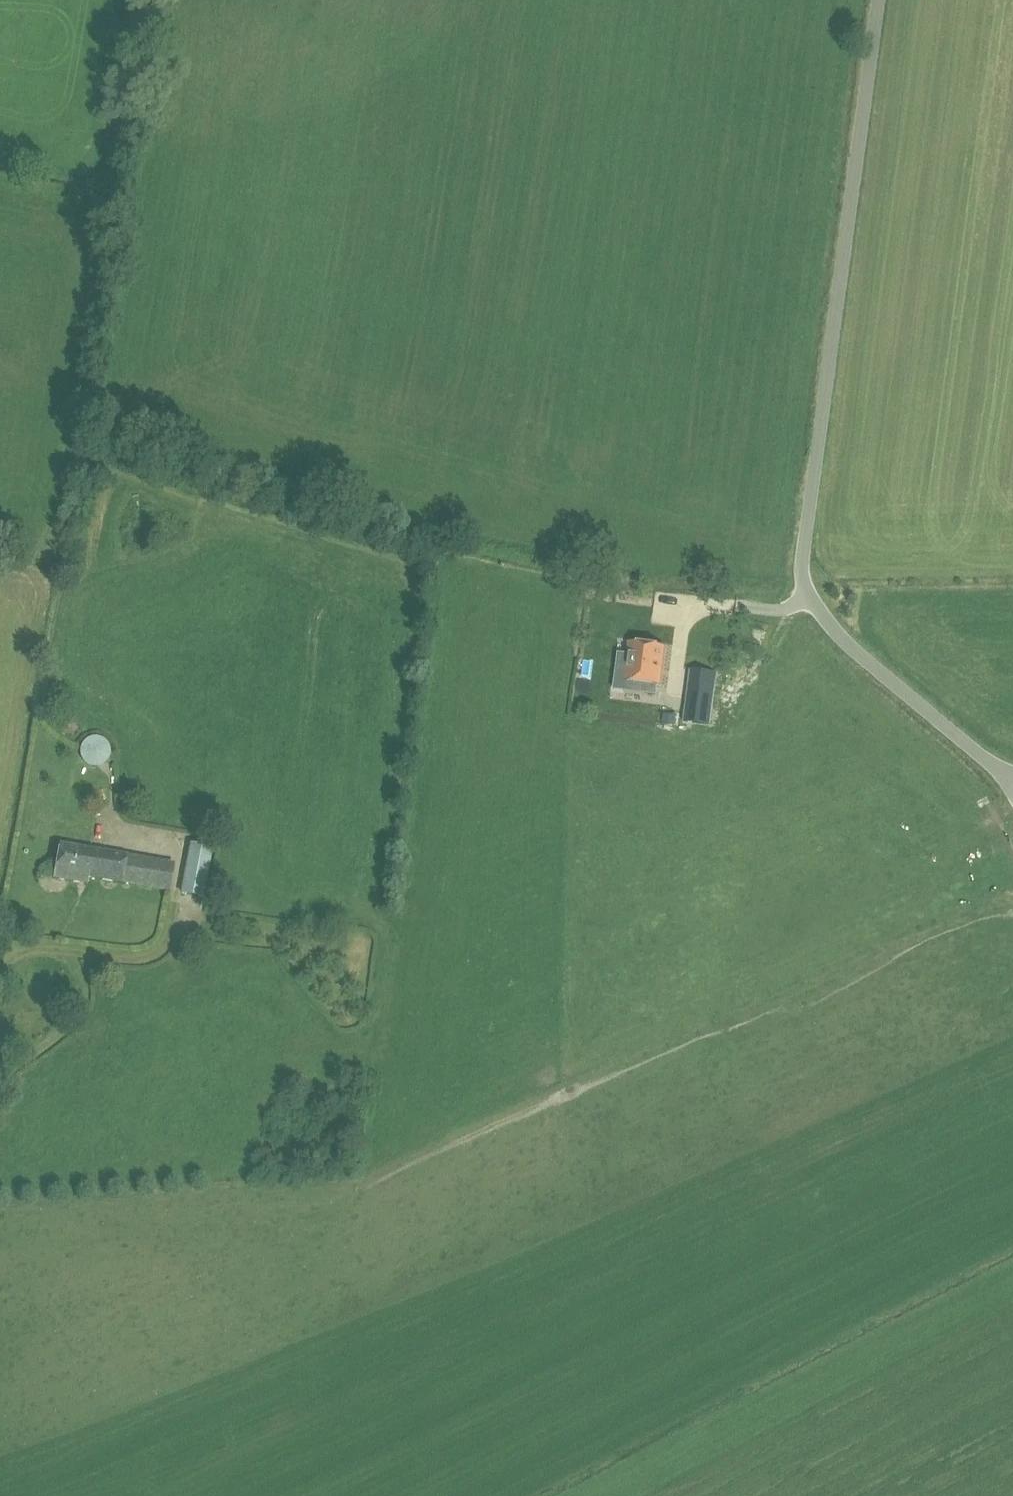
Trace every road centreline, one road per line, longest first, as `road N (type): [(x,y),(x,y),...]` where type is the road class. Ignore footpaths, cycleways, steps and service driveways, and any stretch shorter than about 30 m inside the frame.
road 1 (unclassified): [(878,0),(803,579),(807,597),(852,649),(1012,782)]
road 2 (track): [(1012,895),(362,1179)]

